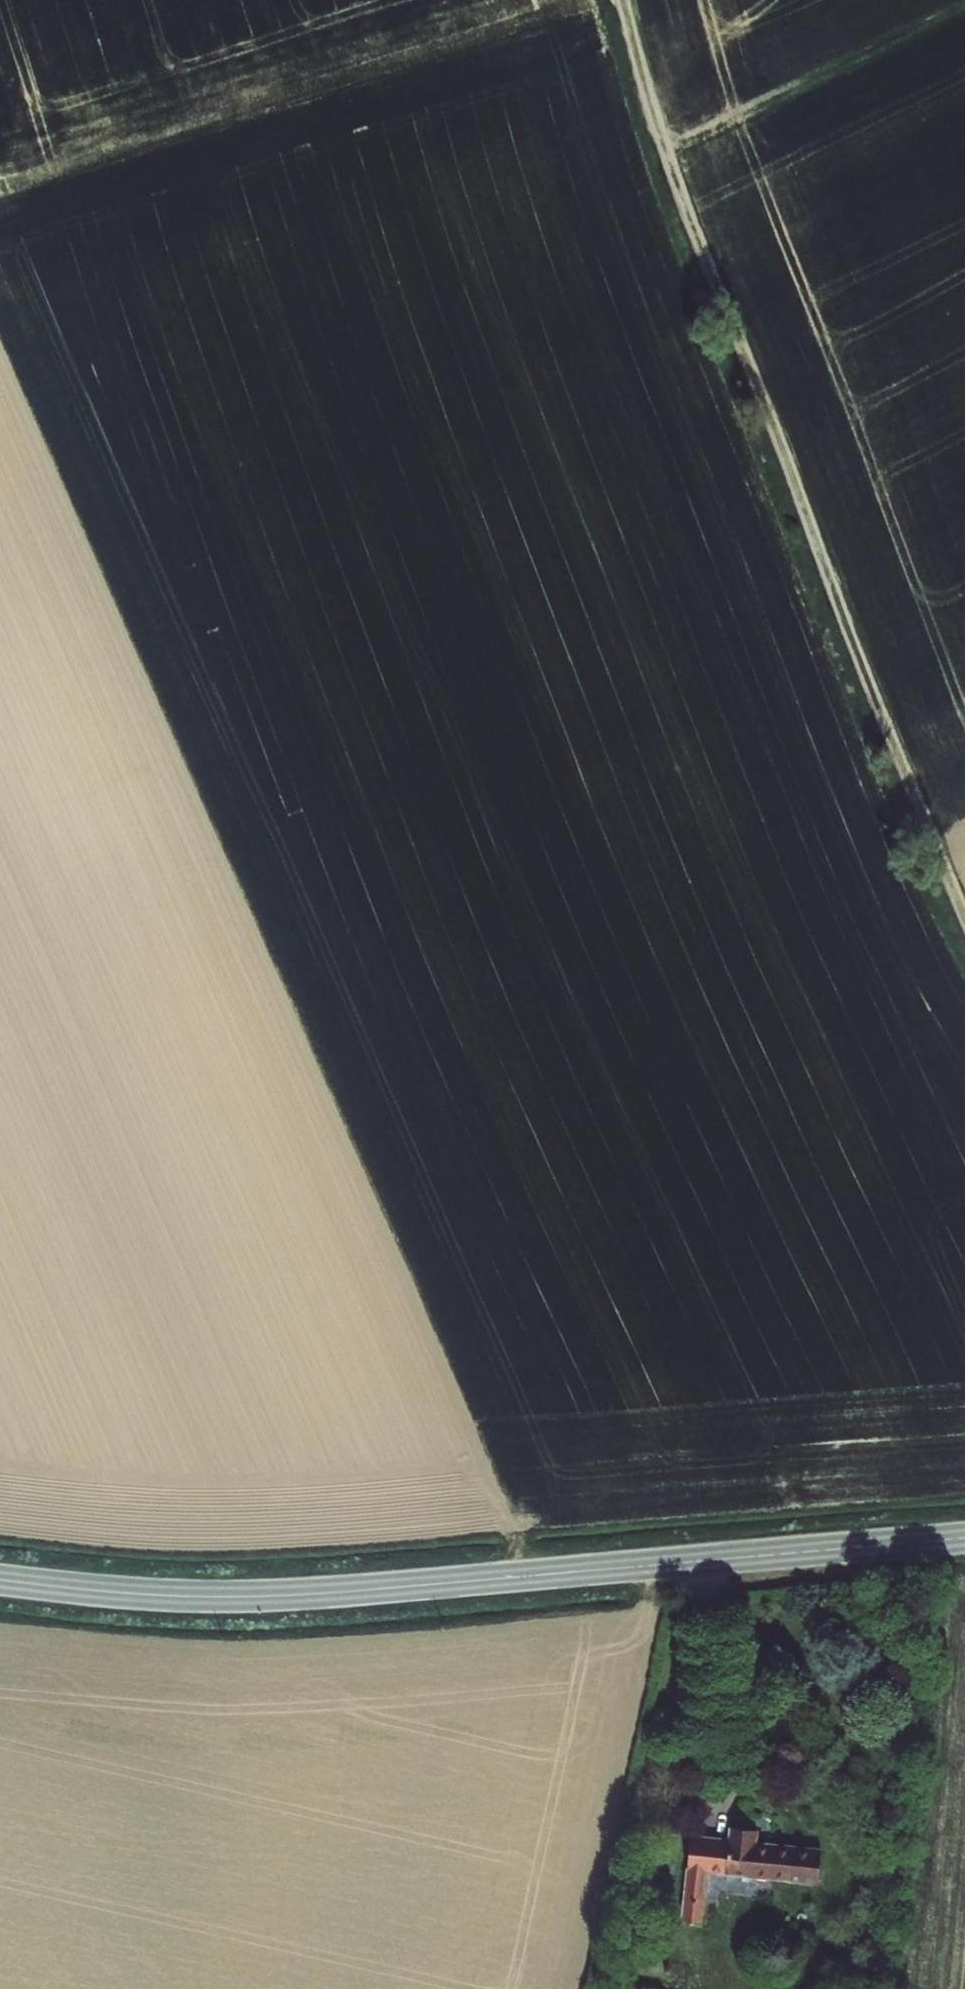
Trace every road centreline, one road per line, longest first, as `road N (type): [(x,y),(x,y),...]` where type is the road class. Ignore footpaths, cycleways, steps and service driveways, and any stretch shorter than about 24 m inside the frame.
road 1 (track): [(964,942),(667,151),(622,0)]
road 2 (tertiary): [(964,1539),(302,1595),(142,1595),(0,1580)]

